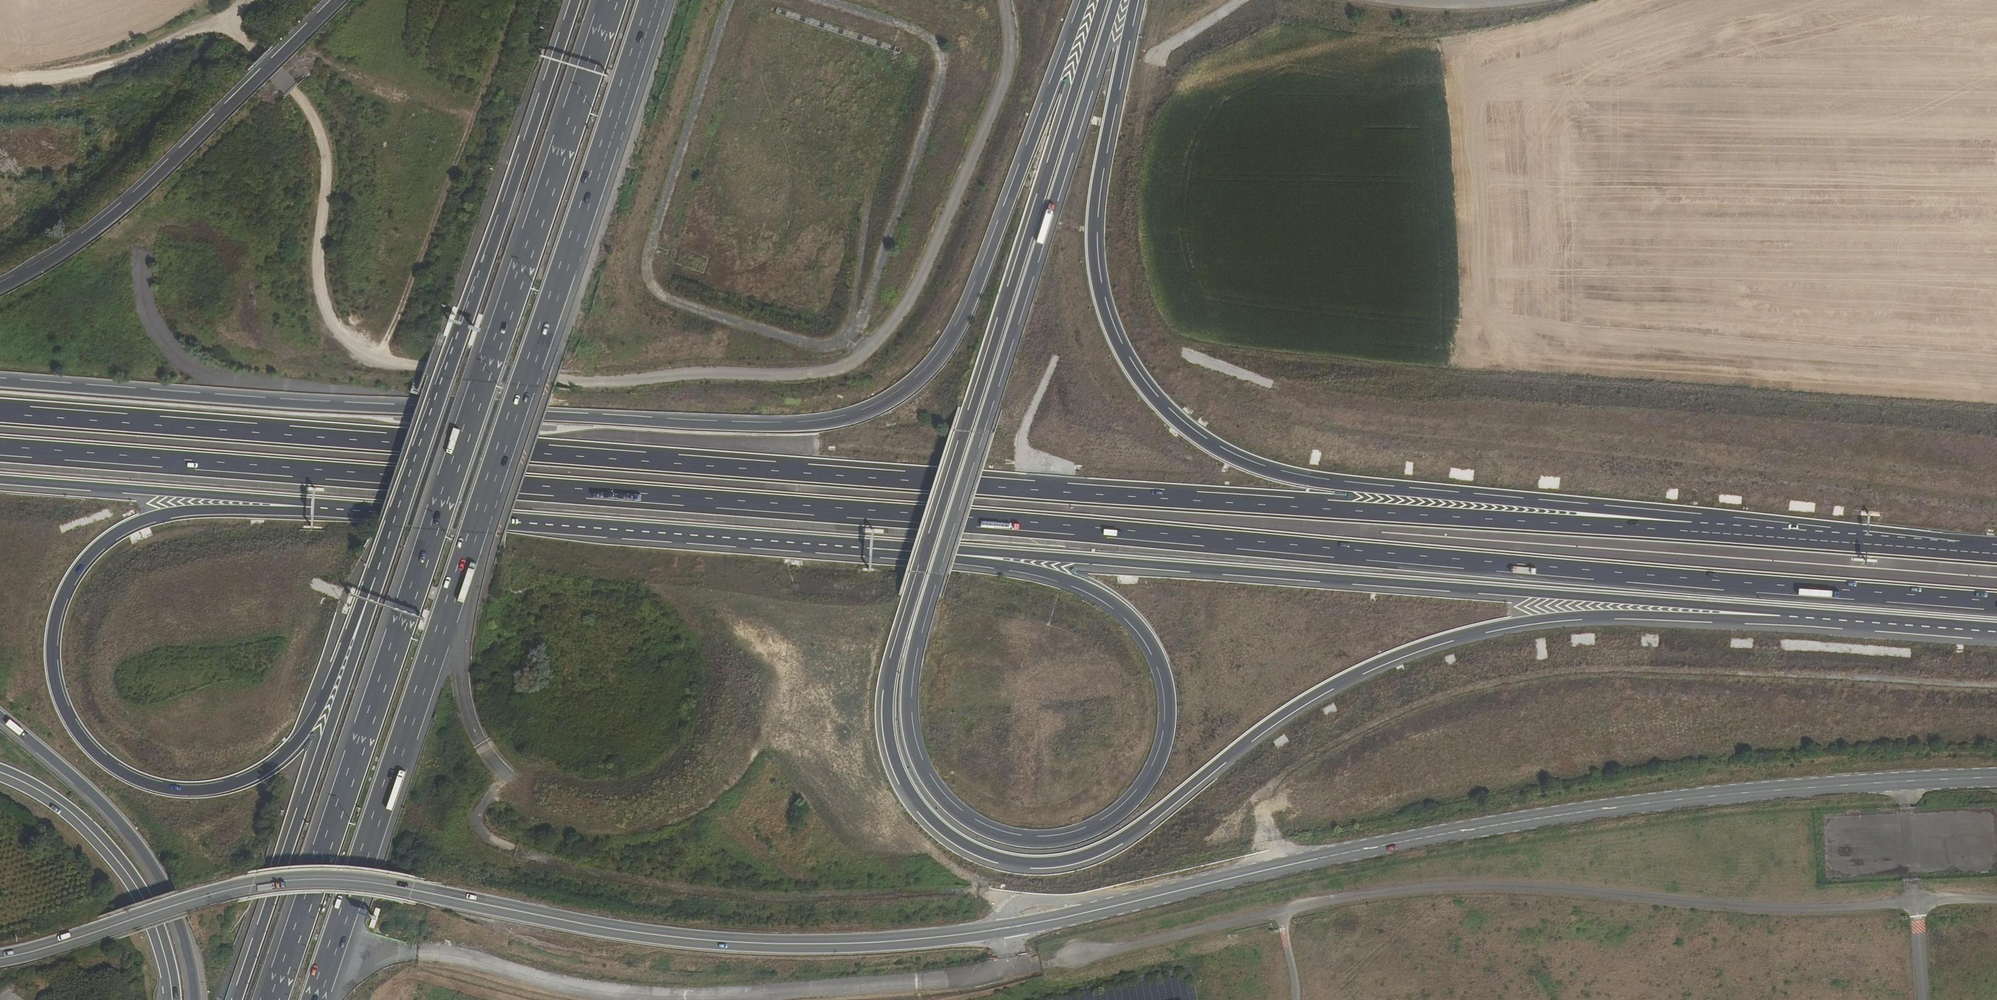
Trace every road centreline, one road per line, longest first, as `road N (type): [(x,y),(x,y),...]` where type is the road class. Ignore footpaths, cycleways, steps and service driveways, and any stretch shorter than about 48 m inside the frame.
road 1 (secondary): [(1996,775),(1804,784),(1614,807),(1373,845),(1013,926),(887,944),(697,945),(401,887),(300,883),(223,893),(0,958)]
road 2 (trunk): [(0,445),(1996,598)]
road 3 (trunk): [(1104,0),(891,679),(887,724),(896,760),(941,827),(1008,860),(1047,863),(1085,854),(1114,842),(1287,710),(1451,637),(1548,615),(1814,617)]
road 4 (trunk): [(1694,526),(1052,492),(0,413)]
road 5 (unclassified): [(224,17),(303,98),(328,170),(319,249),(328,313),(363,352),(426,367),(590,384),(696,372),(806,376),(848,367),(879,344),(919,289),(1011,75),(1007,0)]
road 6 (track): [(1240,0),(1158,53),(1141,95),(1128,208),(1133,246),(1146,296),(1174,345),(1470,376),(1996,410)]
road 7 (motorway): [(614,0),(274,999)]
road 8 (motorway): [(317,999),(651,0)]
road 9 (trunk): [(1694,526),(1328,483),(1243,464),(1191,433),(1130,367),(1111,334),(1093,241),(1102,147),(1133,0)]
road 10 (track): [(1273,385),(1174,345),(1232,400),(1340,431),(1996,499)]
road 11 (trunk): [(874,549),(1814,617)]
road 12 (track): [(1470,376),(1273,385),(1318,399),(1434,413),(1996,455)]
road 13 (motorway): [(377,573),(297,738),(258,773),(216,790),(155,788),(91,748),(58,691),(53,628),(71,577),(89,556),(135,523),(176,510),(318,507)]
road 14 (trunk): [(944,559),(1067,580),(1115,605),(1151,644),(1167,691),(1164,746),(1139,793),(1104,822),(1057,839),(1003,836),(956,811),(926,778),(910,735),(908,696),(944,559)]
road 15 (trunk): [(1084,0),(965,314),(912,385),(862,413),(817,424),(546,418)]
road 16 (track): [(516,787),(477,811),(485,836),(611,875),(727,896),(972,891),(1104,906)]
road 17 (motorway): [(575,0),(377,573)]
road 18 (trunk): [(944,559),(1115,0)]
road 19 (trunk): [(318,507),(874,549)]
road 20 (track): [(729,0),(648,276),(658,294),(682,305),(810,344),(847,339)]
road 21 (motorway): [(377,573),(233,999)]
road 22 (motorway): [(341,0),(163,174),(91,234),(0,289)]
road 23 (track): [(858,330),(940,77),(940,51),(923,35),(813,0)]
road 24 (trunk): [(416,411),(0,382)]
road 25 (motorway): [(0,718),(86,787),(134,840),(169,893),(195,999)]
road 26 (trunk): [(0,479),(318,507)]
road 27 (trunk): [(1996,547),(1694,526)]
road 28 (secondary): [(172,999),(159,938),(127,873),(77,818),(0,772)]
road 29 (track): [(245,0),(145,56),(0,84)]
road 30 (trunk): [(1814,617),(1996,627)]
road 31 (track): [(1052,492),(1045,466),(1020,458),(1021,437),(1056,355)]
road 32 (track): [(858,330),(848,316),(872,200)]
road 33 (motorway): [(546,418),(416,411)]
road 34 (track): [(57,531),(118,508),(176,510)]

